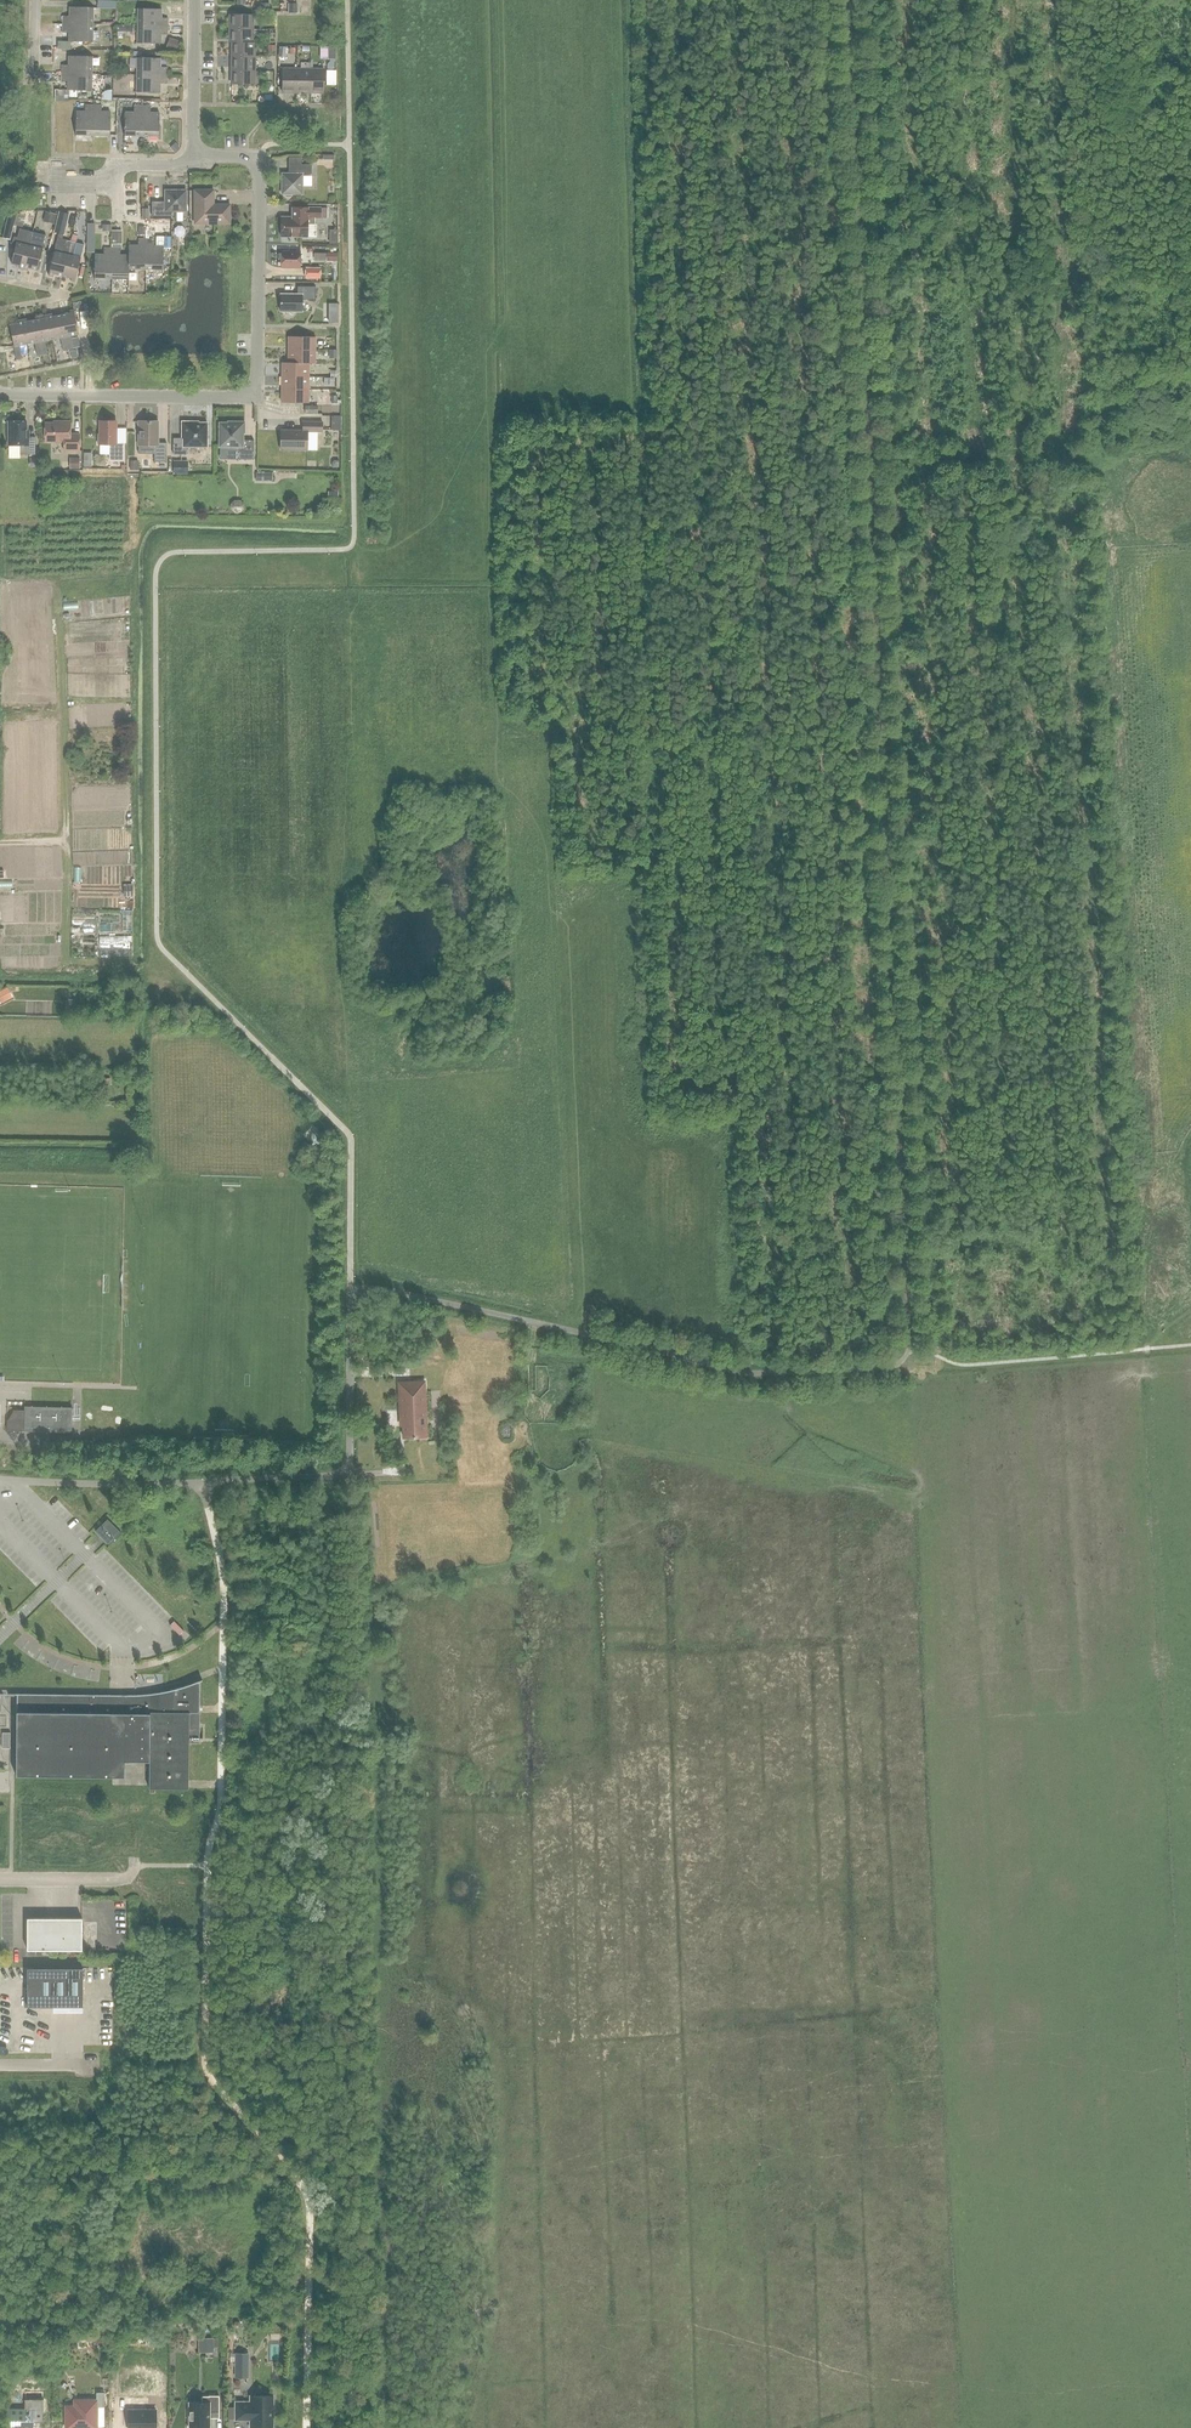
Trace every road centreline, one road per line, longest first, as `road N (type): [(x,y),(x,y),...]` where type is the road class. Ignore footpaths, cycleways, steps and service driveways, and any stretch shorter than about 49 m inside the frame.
road 1 (residential): [(0,395),(250,395),(257,384),(261,179),(247,158),(193,157)]
road 2 (unclassified): [(206,1483),(0,1482)]
road 3 (residential): [(135,1866),(131,1879),(116,1881),(0,1880)]
road 4 (residential): [(56,182),(99,182),(119,168),(193,157)]
road 5 (unclassified): [(224,1622),(223,1565),(206,1483)]
road 6 (residential): [(193,106),(331,106)]
road 7 (unclassified): [(339,1477),(206,1483)]

